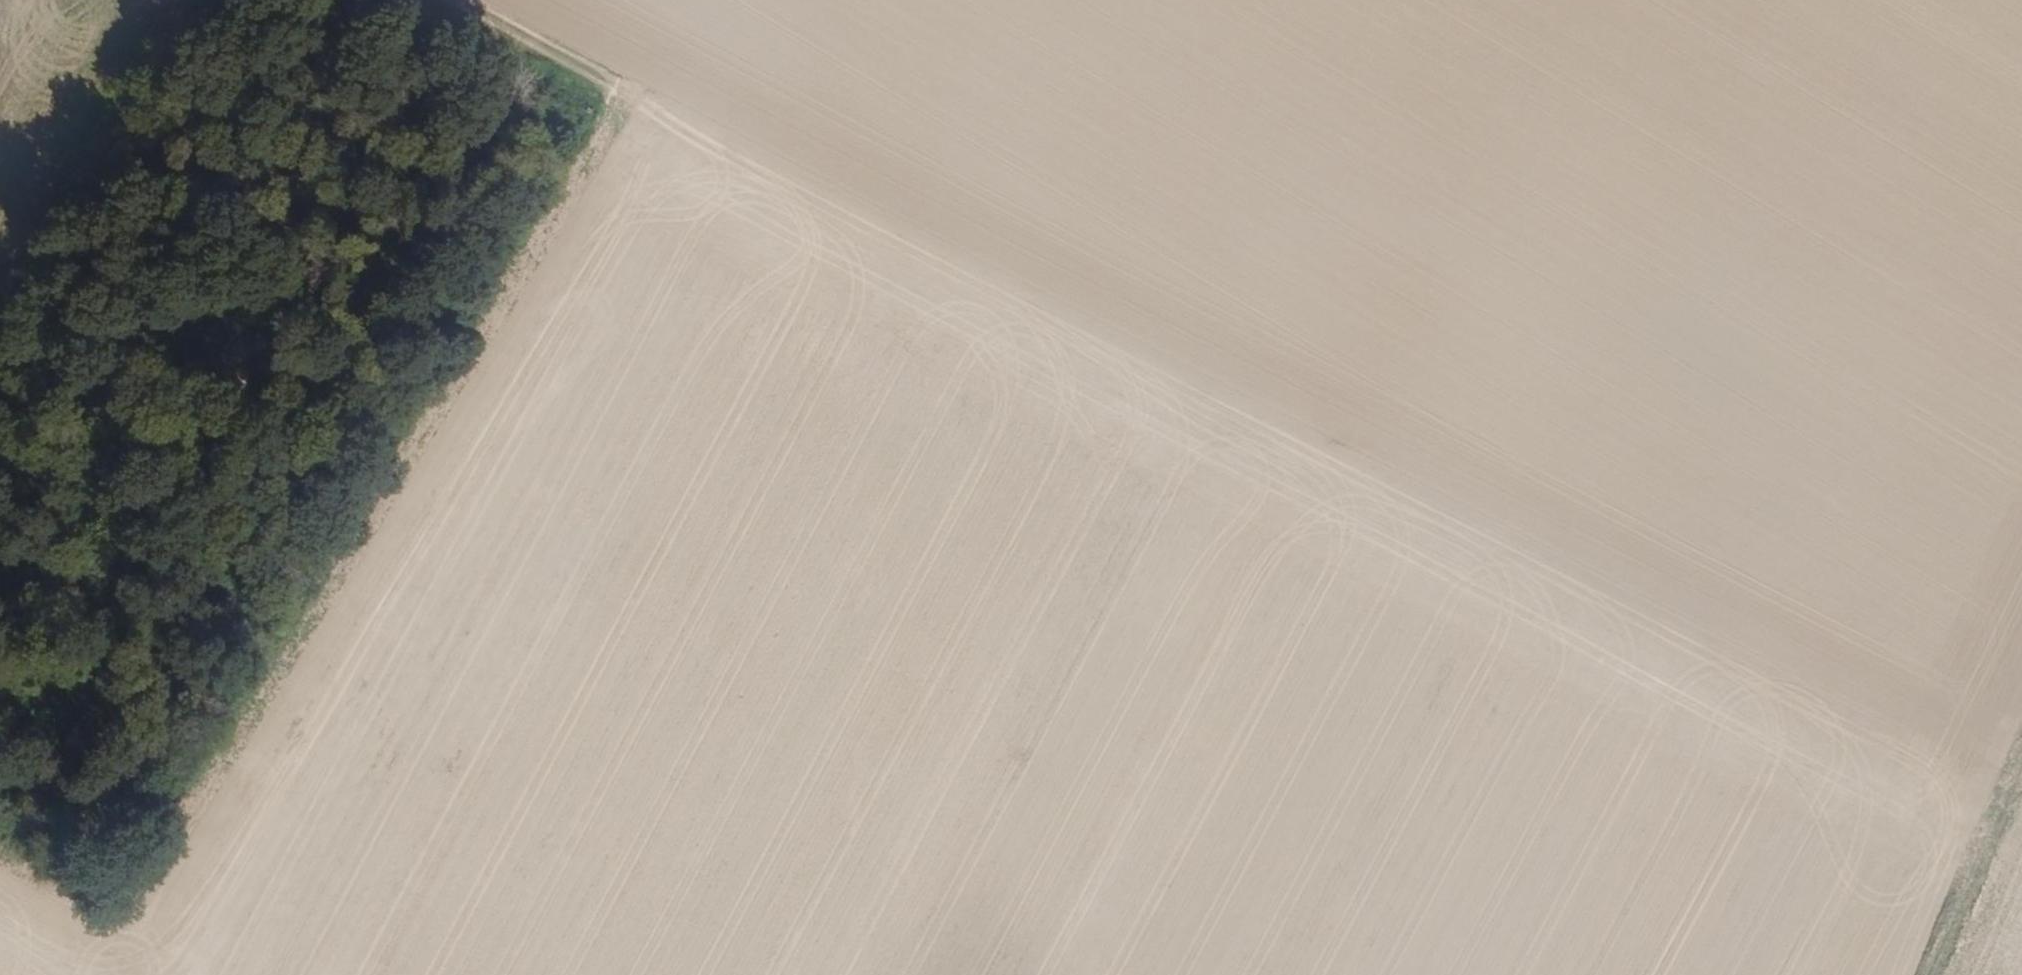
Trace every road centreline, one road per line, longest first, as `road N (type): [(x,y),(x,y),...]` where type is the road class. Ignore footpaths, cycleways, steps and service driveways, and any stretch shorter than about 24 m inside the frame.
road 1 (track): [(2021,763),(1927,974)]

